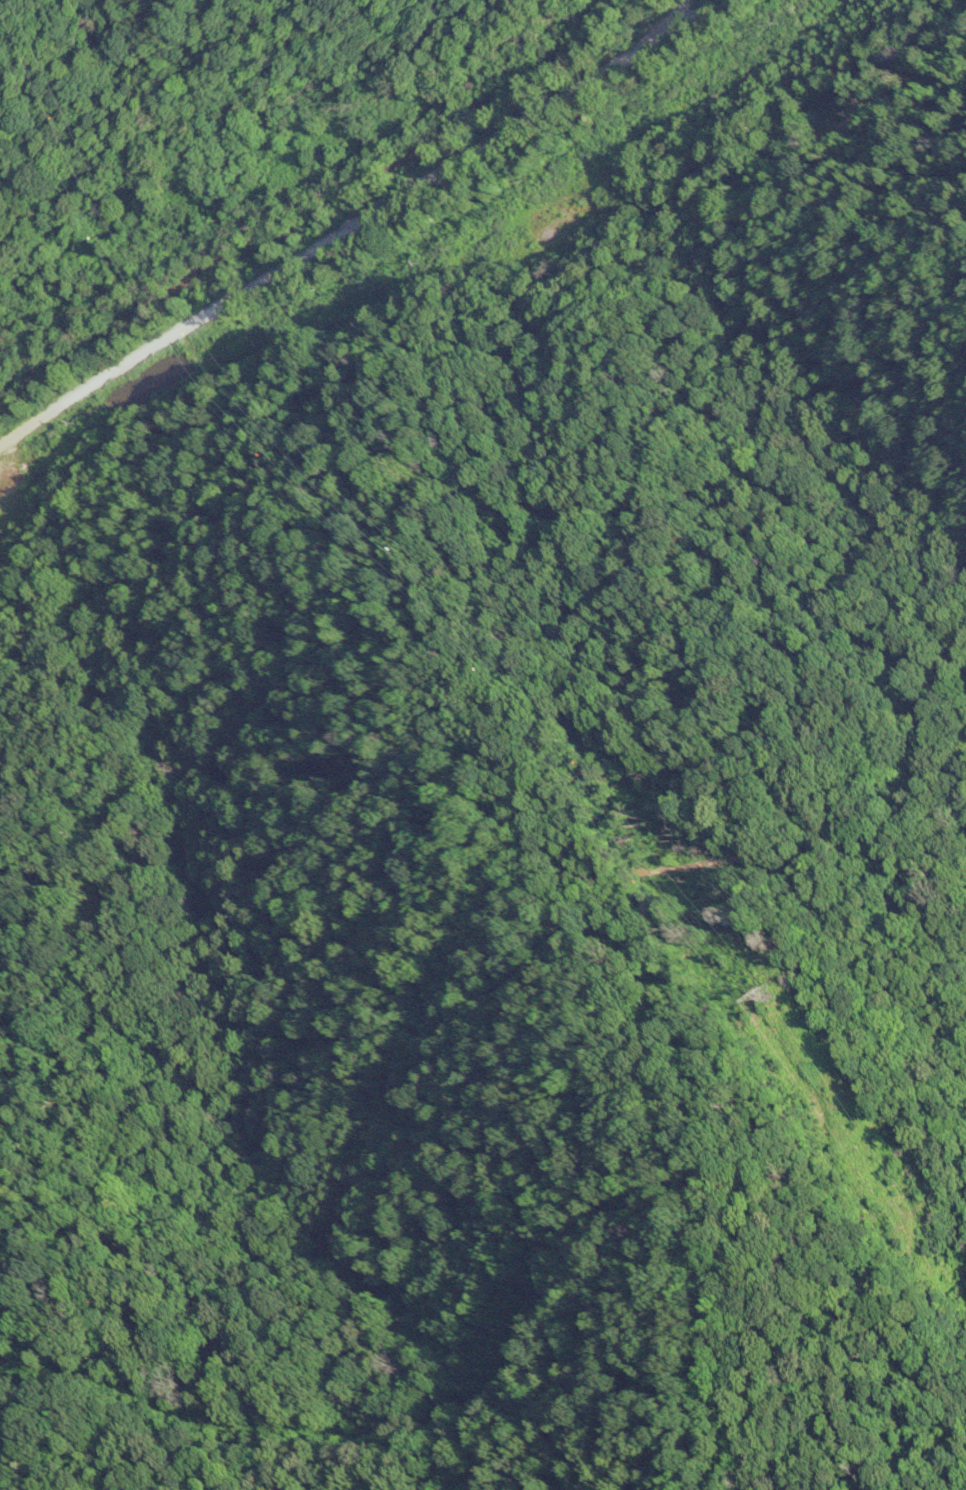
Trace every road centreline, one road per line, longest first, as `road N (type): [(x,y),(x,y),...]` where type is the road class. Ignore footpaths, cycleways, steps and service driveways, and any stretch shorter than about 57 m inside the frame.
road 1 (residential): [(0,468),(685,0)]

